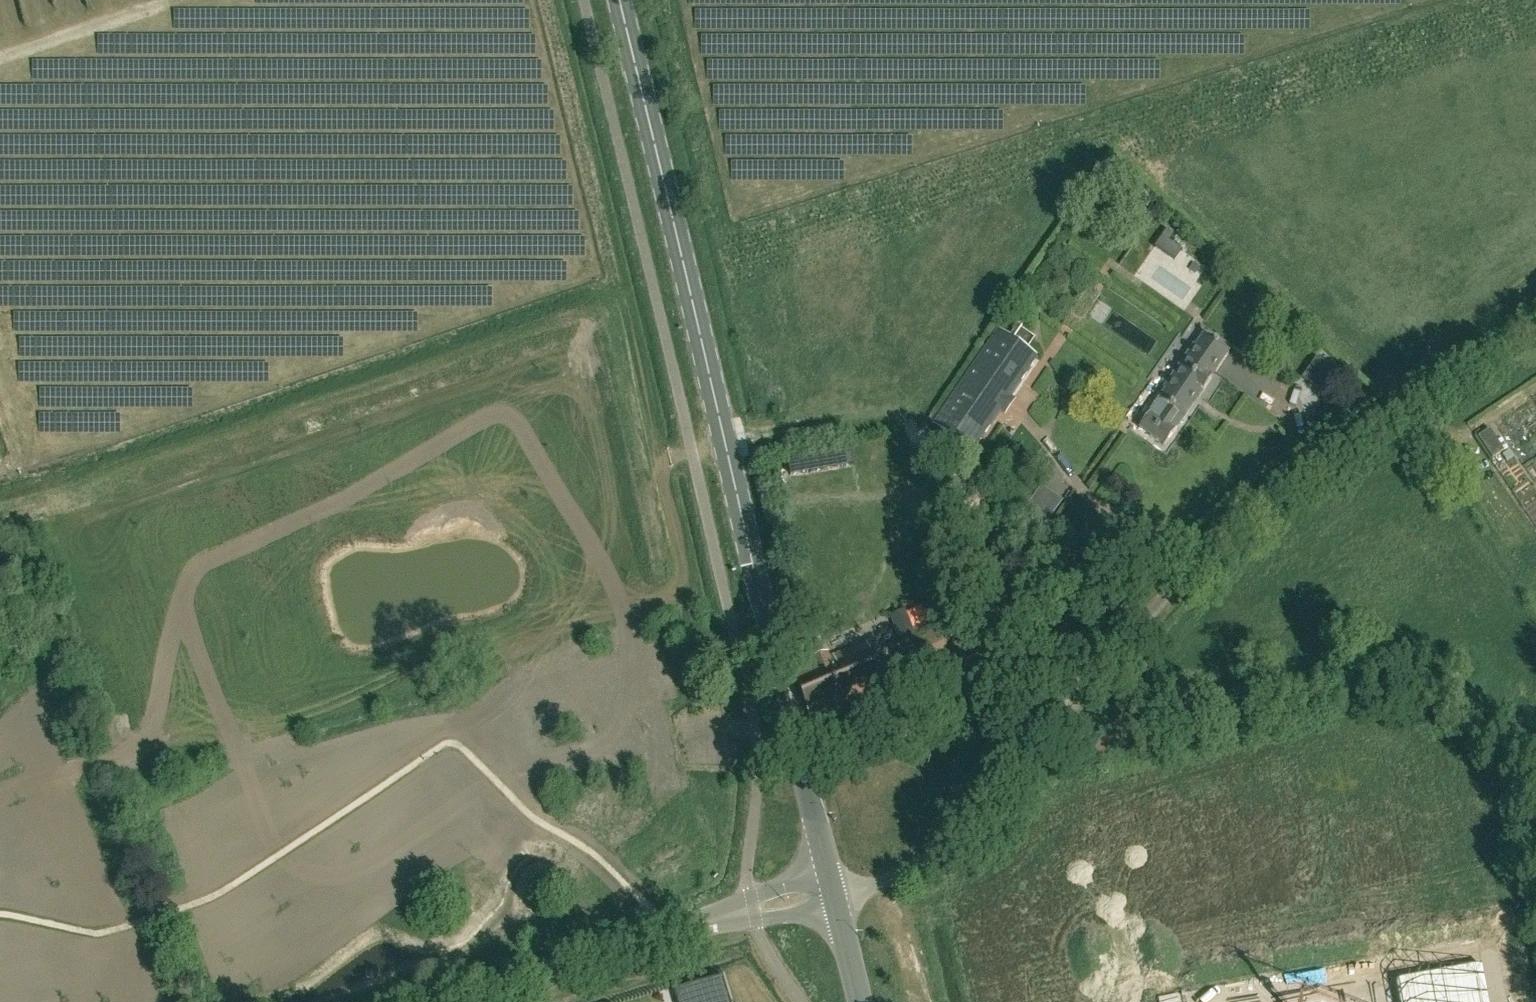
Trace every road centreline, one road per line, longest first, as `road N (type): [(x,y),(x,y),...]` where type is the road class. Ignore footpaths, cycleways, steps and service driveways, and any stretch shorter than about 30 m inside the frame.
road 1 (tertiary): [(825,873),(619,0)]
road 2 (unclassified): [(457,1001),(680,931)]
road 3 (unclassified): [(825,873),(680,931)]
road 4 (unclassified): [(680,931),(833,908)]

